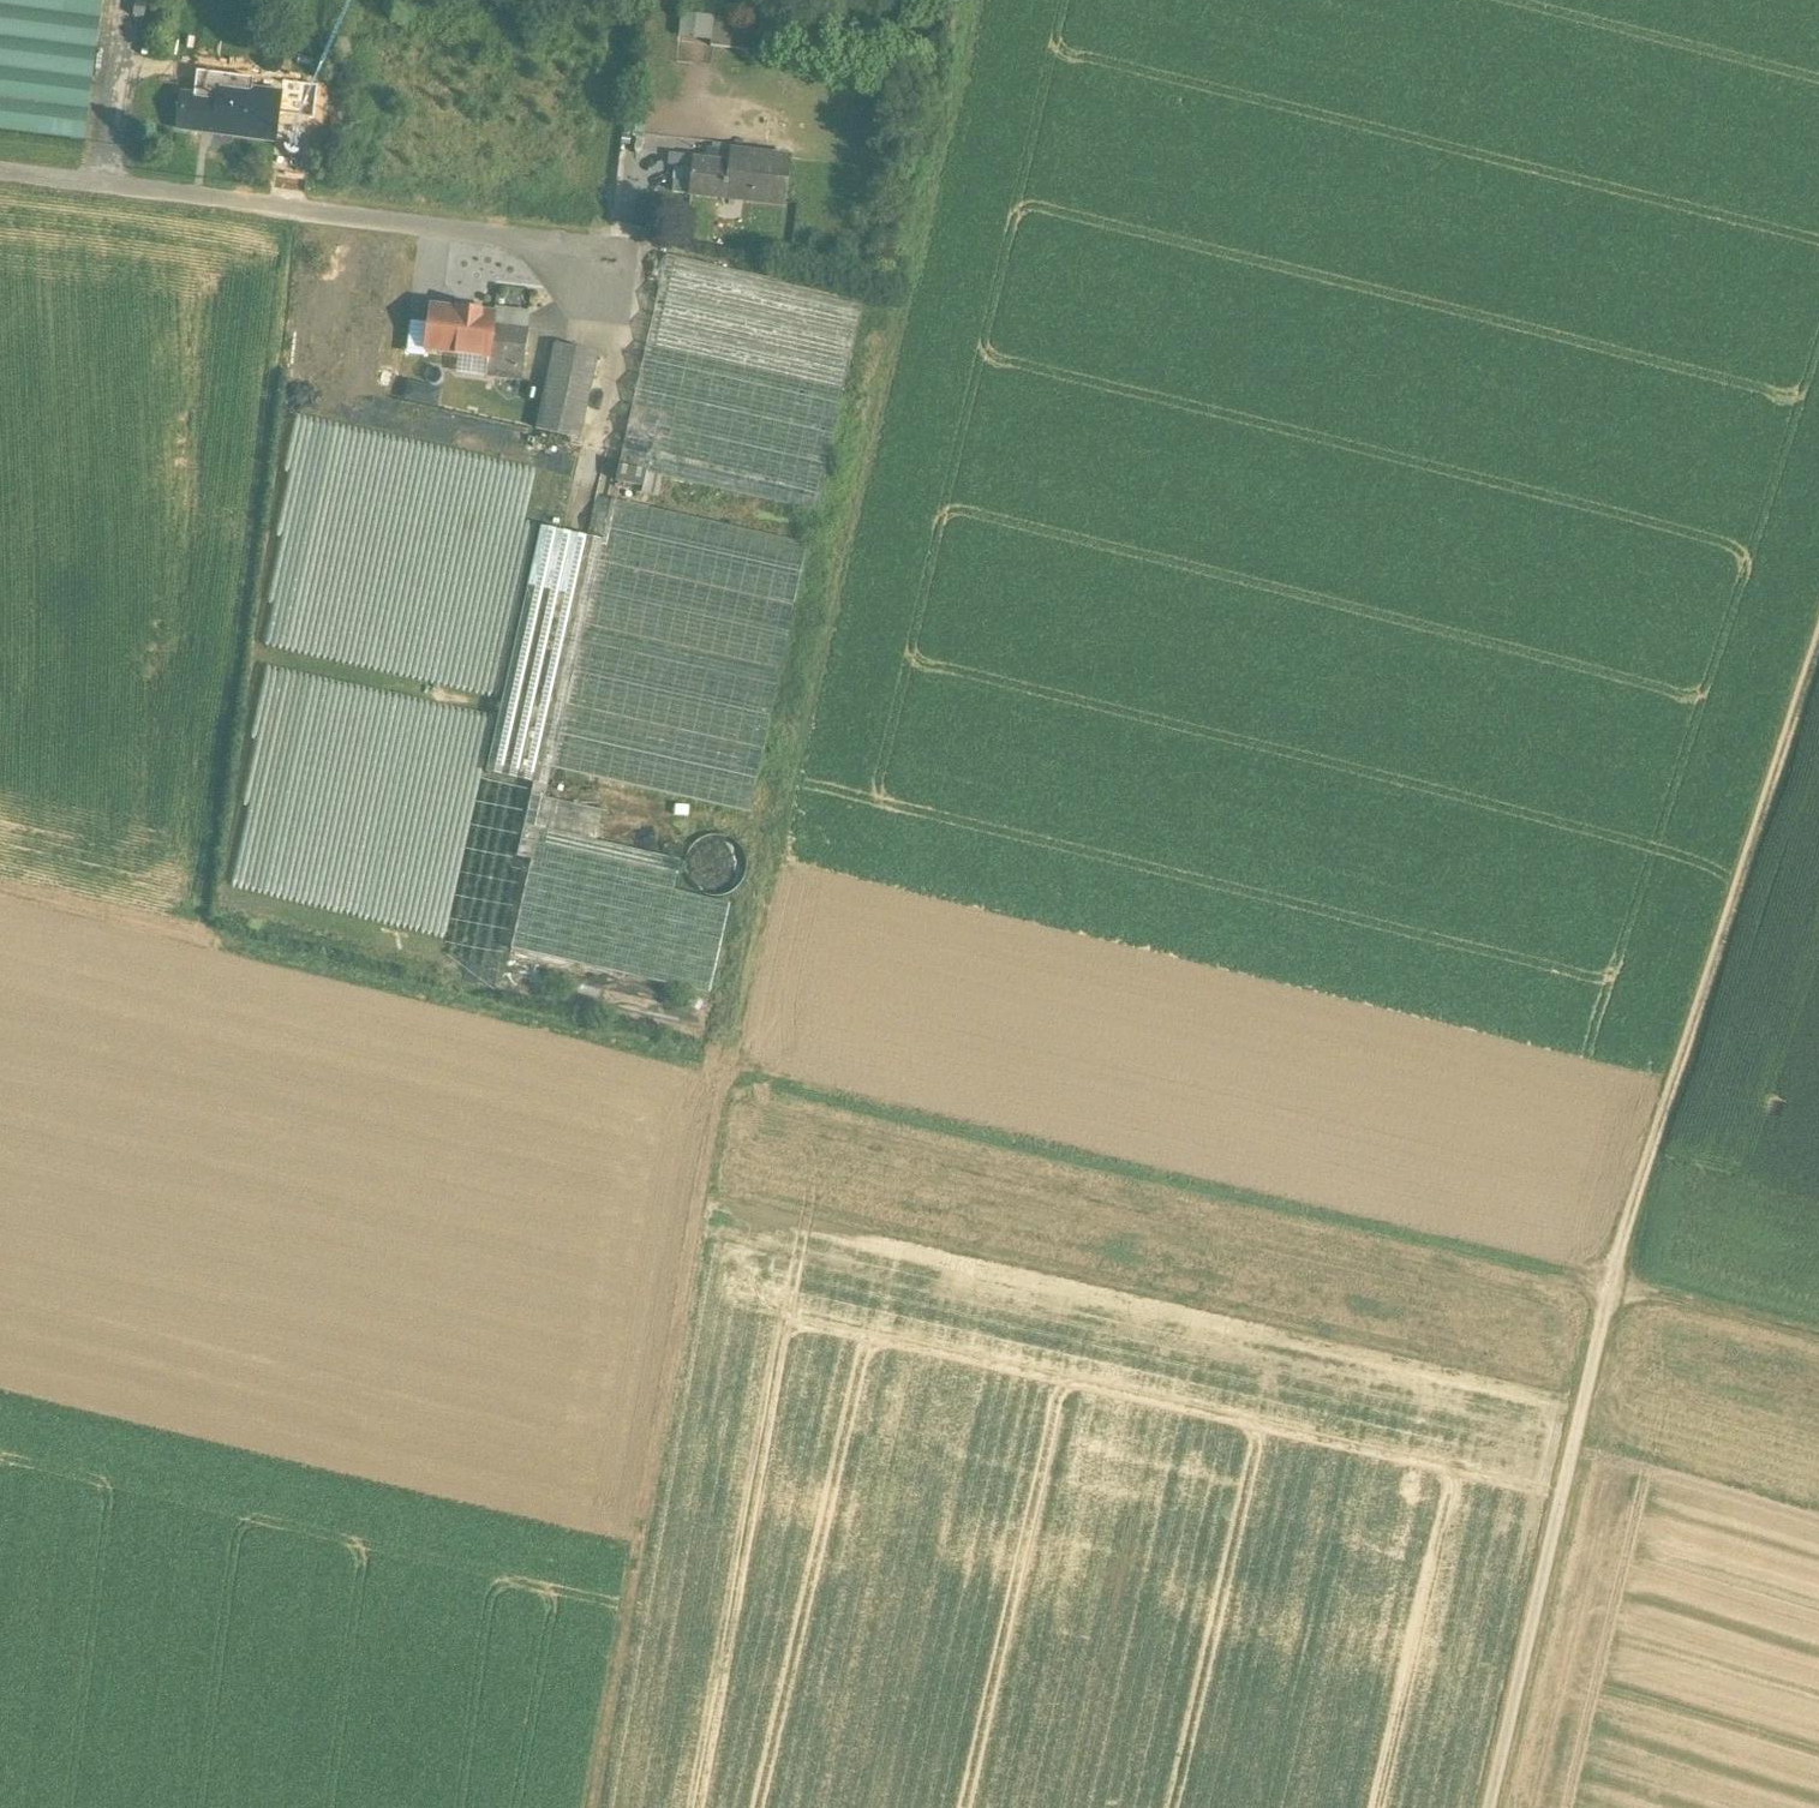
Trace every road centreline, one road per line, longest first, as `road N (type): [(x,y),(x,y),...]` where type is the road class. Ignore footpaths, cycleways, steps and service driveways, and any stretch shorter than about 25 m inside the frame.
road 1 (track): [(0,911),(724,1066),(1818,1332)]
road 2 (track): [(969,0),(724,1066),(588,1807)]
road 3 (track): [(1818,639),(1610,1281),(1494,1807)]
road 4 (residential): [(619,253),(0,177)]

